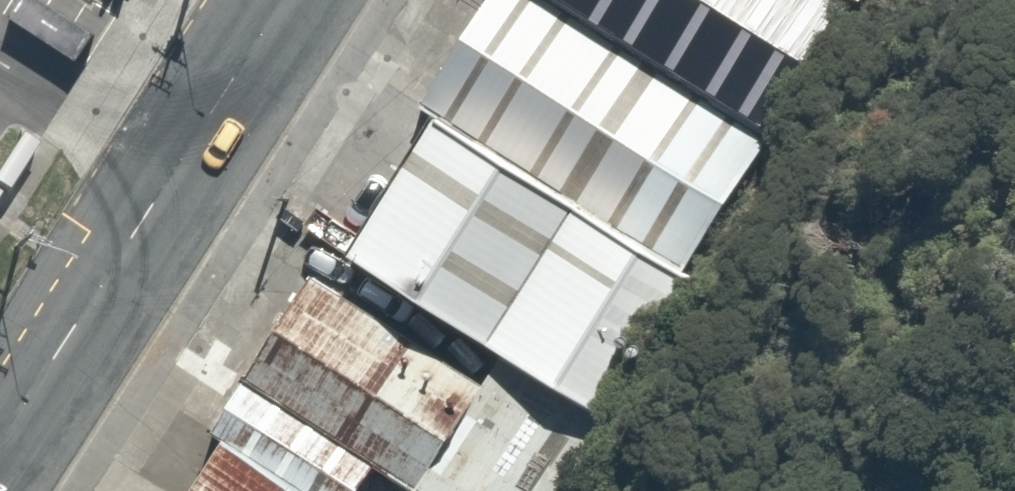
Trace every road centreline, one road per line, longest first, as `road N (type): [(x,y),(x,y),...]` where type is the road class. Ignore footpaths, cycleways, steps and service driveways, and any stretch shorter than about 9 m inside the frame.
road 1 (tertiary): [(0,440),(284,0)]

